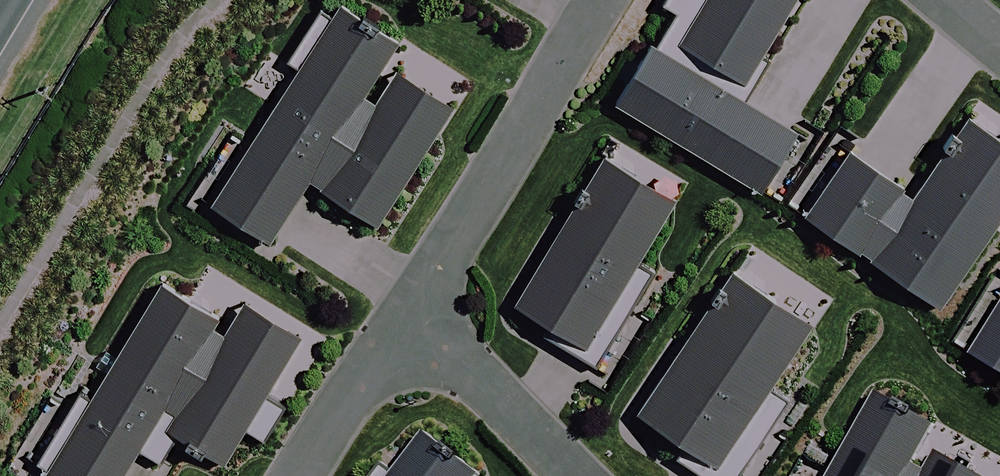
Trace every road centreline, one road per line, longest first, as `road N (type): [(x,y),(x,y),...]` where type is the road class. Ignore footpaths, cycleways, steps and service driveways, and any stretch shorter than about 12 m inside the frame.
road 1 (residential): [(599,0),(407,312)]
road 2 (residential): [(575,475),(407,312)]
road 3 (residential): [(407,312),(294,475)]

